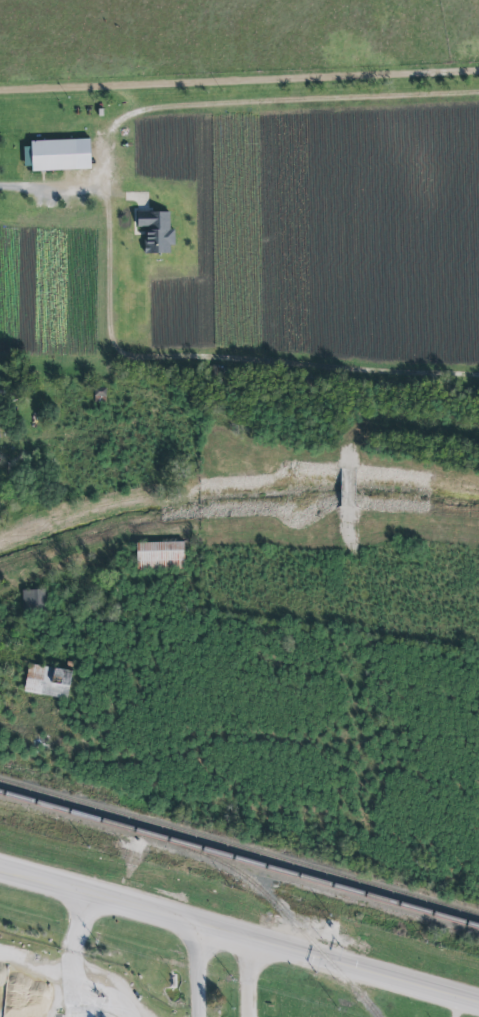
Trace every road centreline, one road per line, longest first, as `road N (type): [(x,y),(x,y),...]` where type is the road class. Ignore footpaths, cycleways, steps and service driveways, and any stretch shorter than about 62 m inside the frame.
road 1 (primary): [(478,1005),(0,871)]
road 2 (residential): [(0,94),(478,71)]

